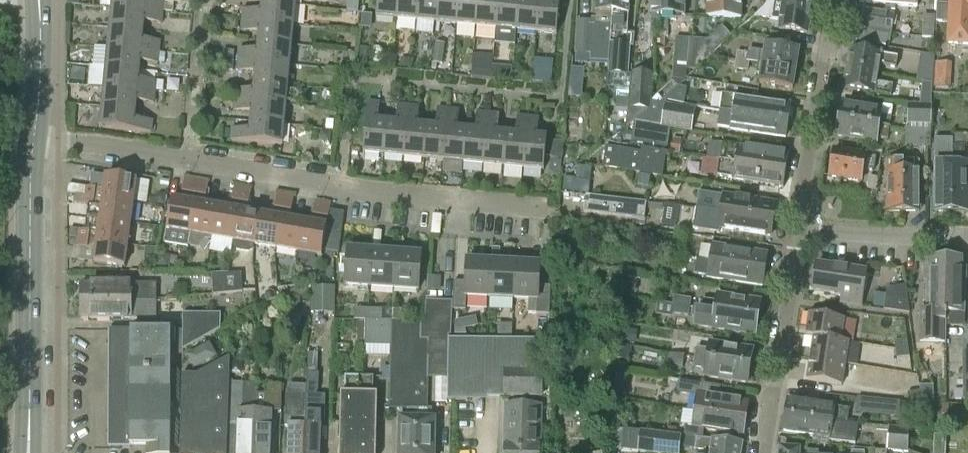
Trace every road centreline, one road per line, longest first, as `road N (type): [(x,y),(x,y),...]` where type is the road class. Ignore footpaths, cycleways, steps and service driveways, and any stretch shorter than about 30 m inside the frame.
road 1 (residential): [(554,213),(41,144)]
road 2 (secondary): [(36,452),(41,144)]
road 3 (residential): [(800,230),(835,0)]
road 4 (residential): [(765,452),(800,230)]
road 5 (residential): [(967,236),(800,230)]
road 6 (secondary): [(41,144),(40,0)]

